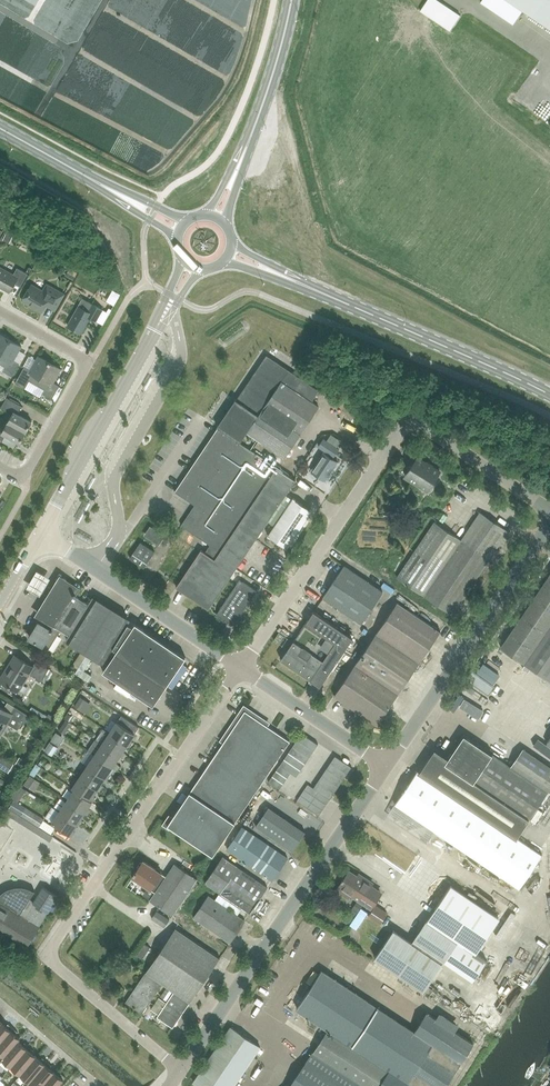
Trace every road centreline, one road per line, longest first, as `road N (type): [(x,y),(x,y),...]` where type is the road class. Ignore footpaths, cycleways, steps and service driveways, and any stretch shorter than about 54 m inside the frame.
road 1 (residential): [(180,1071),(45,955),(241,668)]
road 2 (unclassified): [(241,668),(410,417),(549,513)]
road 3 (unclassified): [(180,1071),(386,766)]
road 4 (unclassified): [(386,766),(549,524)]
road 5 (secondary): [(40,534),(173,297)]
road 6 (primary): [(549,395),(317,291)]
road 7 (unclassified): [(241,668),(96,569)]
road 8 (unclassified): [(386,766),(241,668)]
road 9 (secondary): [(247,146),(292,0)]
road 10 (residential): [(23,479),(89,362)]

